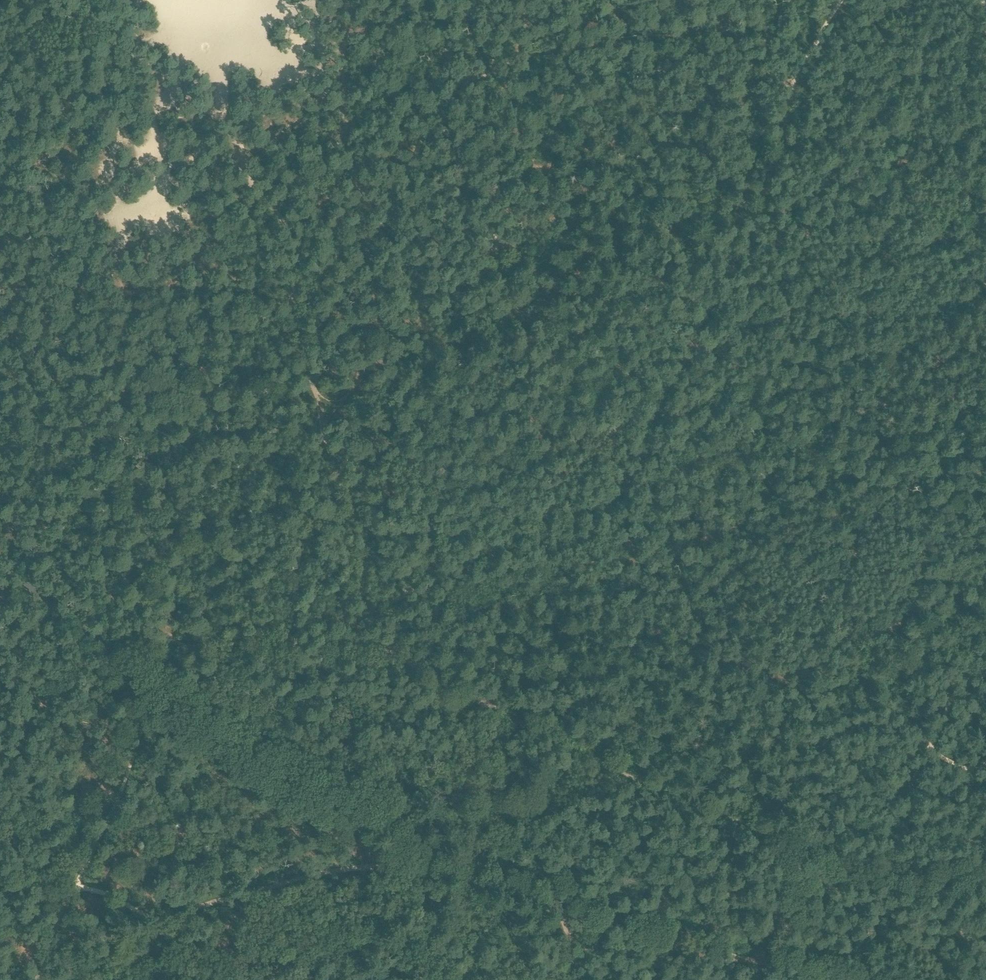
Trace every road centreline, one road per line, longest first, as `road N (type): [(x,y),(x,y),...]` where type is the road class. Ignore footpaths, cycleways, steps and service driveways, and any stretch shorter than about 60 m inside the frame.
road 1 (track): [(765,215),(617,493),(573,520)]
road 2 (track): [(163,653),(161,692),(71,895),(9,979)]
road 3 (track): [(573,520),(362,637)]
road 4 (track): [(837,0),(786,97),(765,215)]
road 5 (track): [(362,637),(331,629),(204,653),(163,653)]

